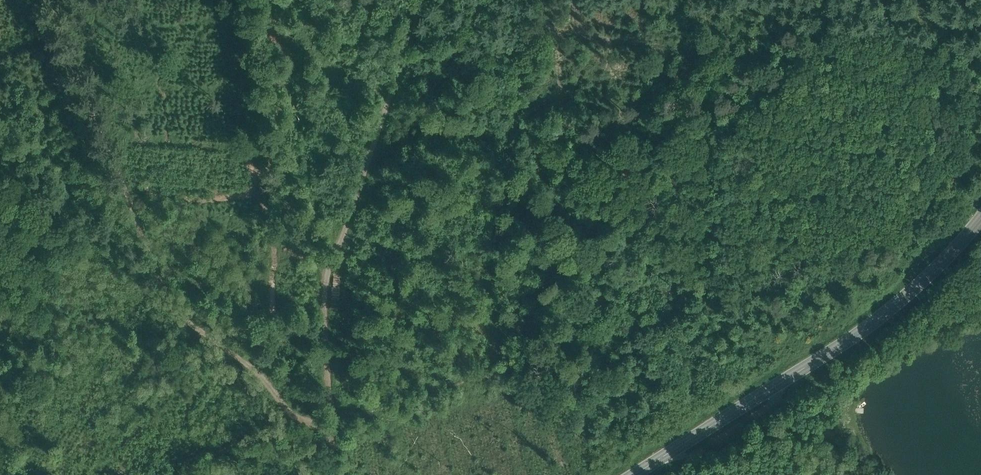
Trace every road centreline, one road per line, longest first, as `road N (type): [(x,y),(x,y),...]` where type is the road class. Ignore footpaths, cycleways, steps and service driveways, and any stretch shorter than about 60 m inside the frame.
road 1 (secondary): [(633,474),(885,313),(980,218)]
road 2 (track): [(293,421),(157,287),(0,175)]
road 3 (track): [(157,287),(41,0)]
road 4 (track): [(422,0),(325,265)]
road 5 (track): [(325,265),(295,0)]
road 6 (track): [(334,474),(325,265)]
road 7 (track): [(170,474),(185,457),(329,413)]

